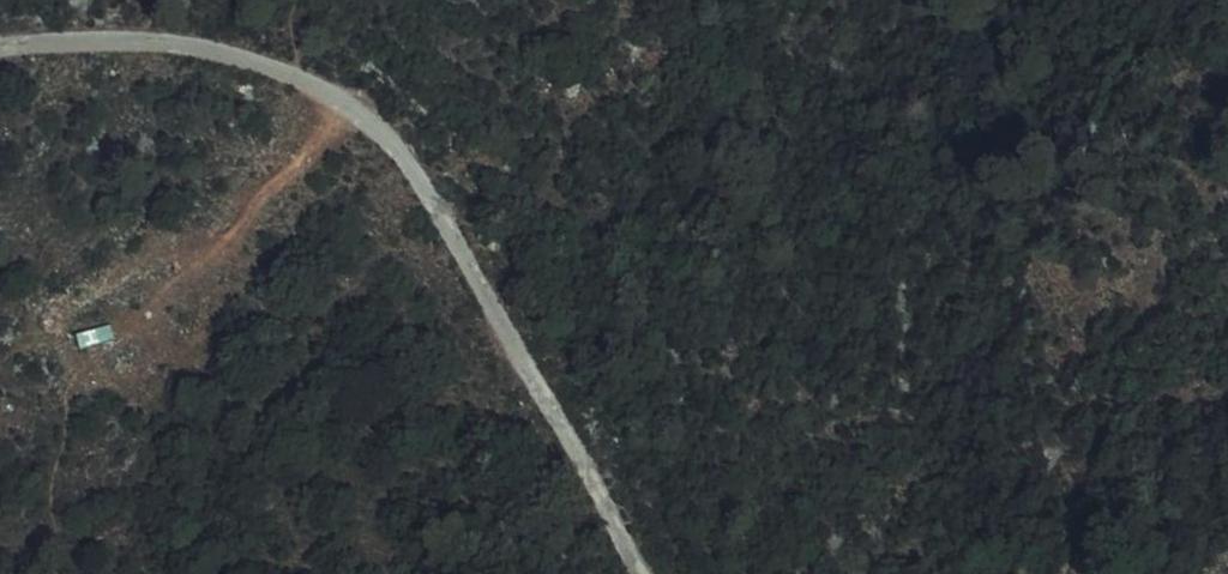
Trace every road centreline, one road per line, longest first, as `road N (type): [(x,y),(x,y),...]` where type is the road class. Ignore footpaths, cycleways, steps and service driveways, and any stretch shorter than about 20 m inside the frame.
road 1 (track): [(0,53),(79,42),(196,47),(295,79),(372,124),(410,171),(639,573)]

